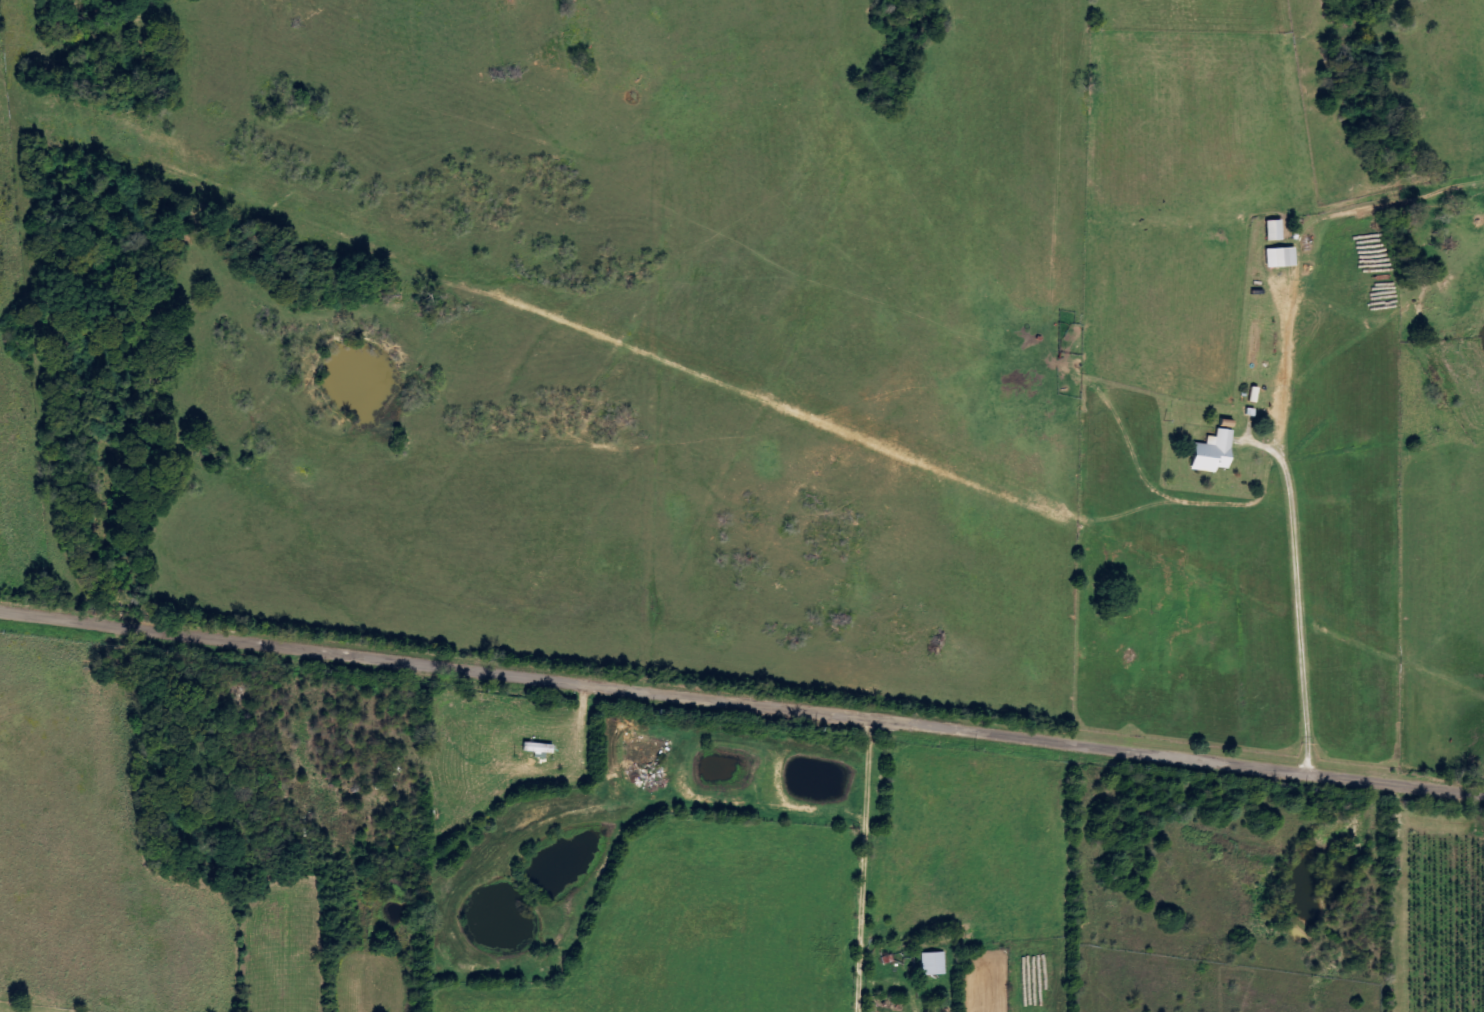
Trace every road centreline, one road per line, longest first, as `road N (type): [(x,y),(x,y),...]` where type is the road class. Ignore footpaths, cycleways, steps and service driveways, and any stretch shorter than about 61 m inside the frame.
road 1 (residential): [(0,630),(1483,809)]

